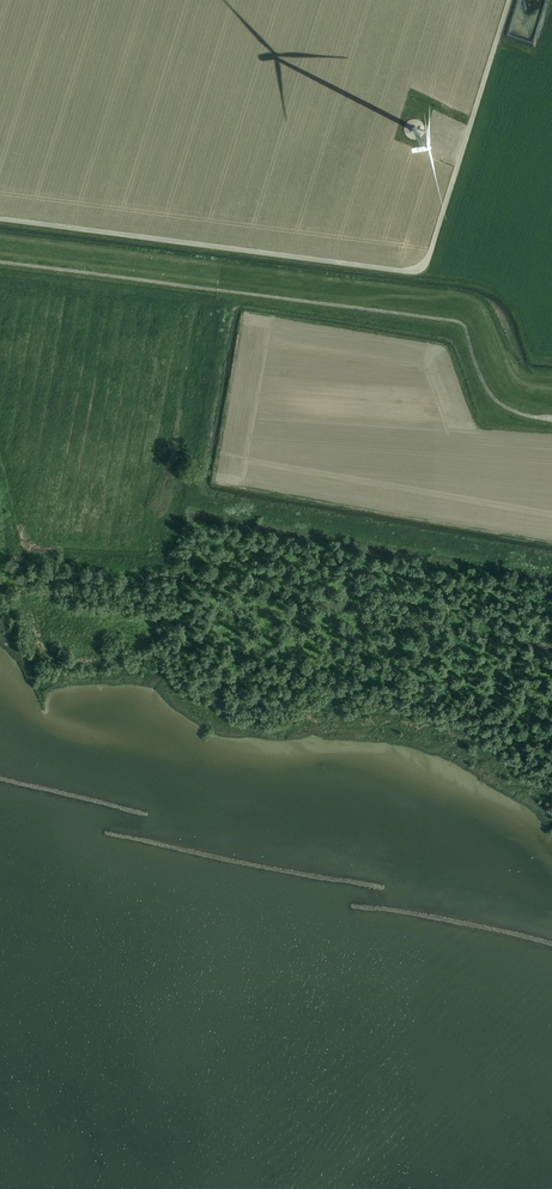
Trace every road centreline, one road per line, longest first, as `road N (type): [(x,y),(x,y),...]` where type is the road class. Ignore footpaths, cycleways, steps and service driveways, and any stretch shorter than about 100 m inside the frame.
road 1 (track): [(0,265),(452,326),(493,412),(551,424)]
road 2 (track): [(551,406),(521,402),(503,390),(475,328),(459,312),(0,255)]
road 3 (track): [(0,237),(456,294),(485,310),(514,375),(551,386)]

